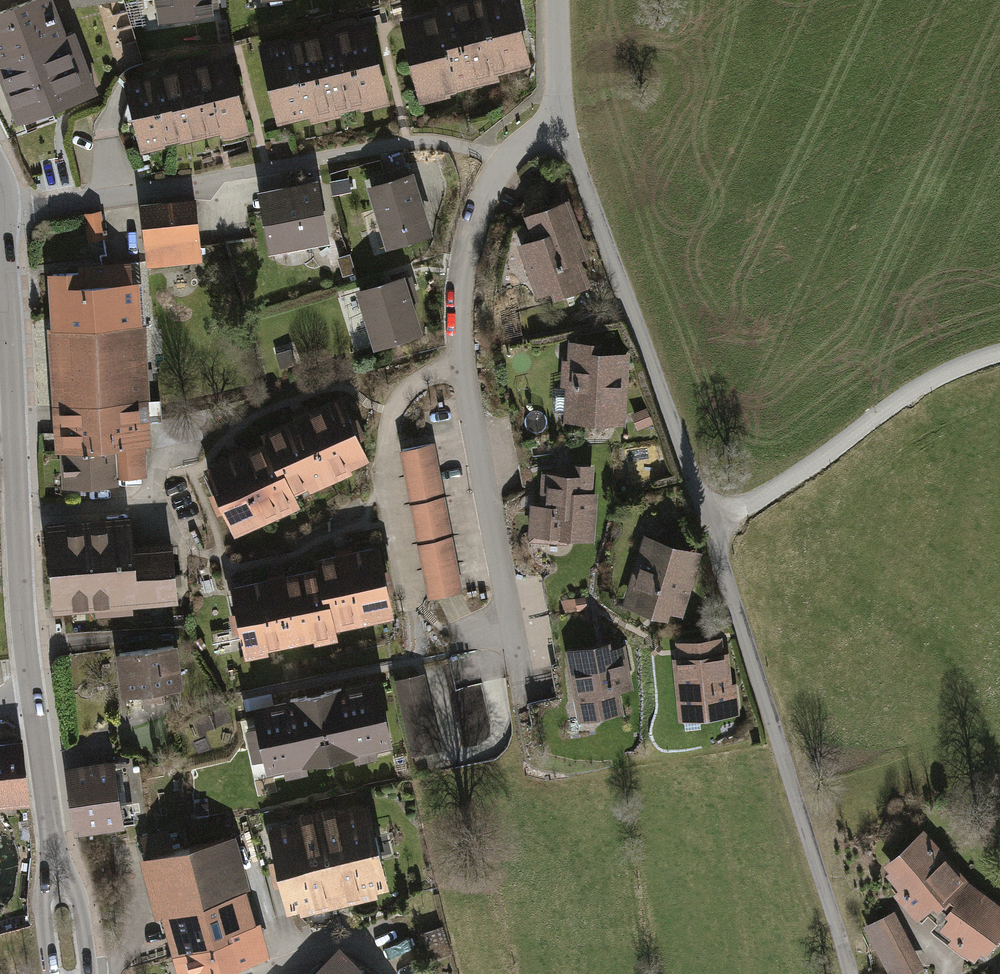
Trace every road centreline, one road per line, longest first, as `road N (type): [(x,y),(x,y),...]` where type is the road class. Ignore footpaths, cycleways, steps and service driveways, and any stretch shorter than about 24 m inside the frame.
road 1 (residential): [(849,973),(708,526),(560,122)]
road 2 (residential): [(0,209),(406,143),(449,145),(502,167)]
road 3 (residential): [(502,167),(470,241),(459,366),(510,634)]
road 4 (tertiary): [(1,247),(32,697)]
road 5 (track): [(708,526),(806,471),(904,397),(999,353)]
road 6 (tertiary): [(87,973),(70,880),(50,835)]
road 7 (track): [(385,973),(362,949),(343,947),(260,973)]
road 8 (tertiary): [(32,697),(50,835)]
road 9 (tertiary): [(50,835),(43,931),(51,973)]
road 10 (residential): [(560,122),(557,0)]

